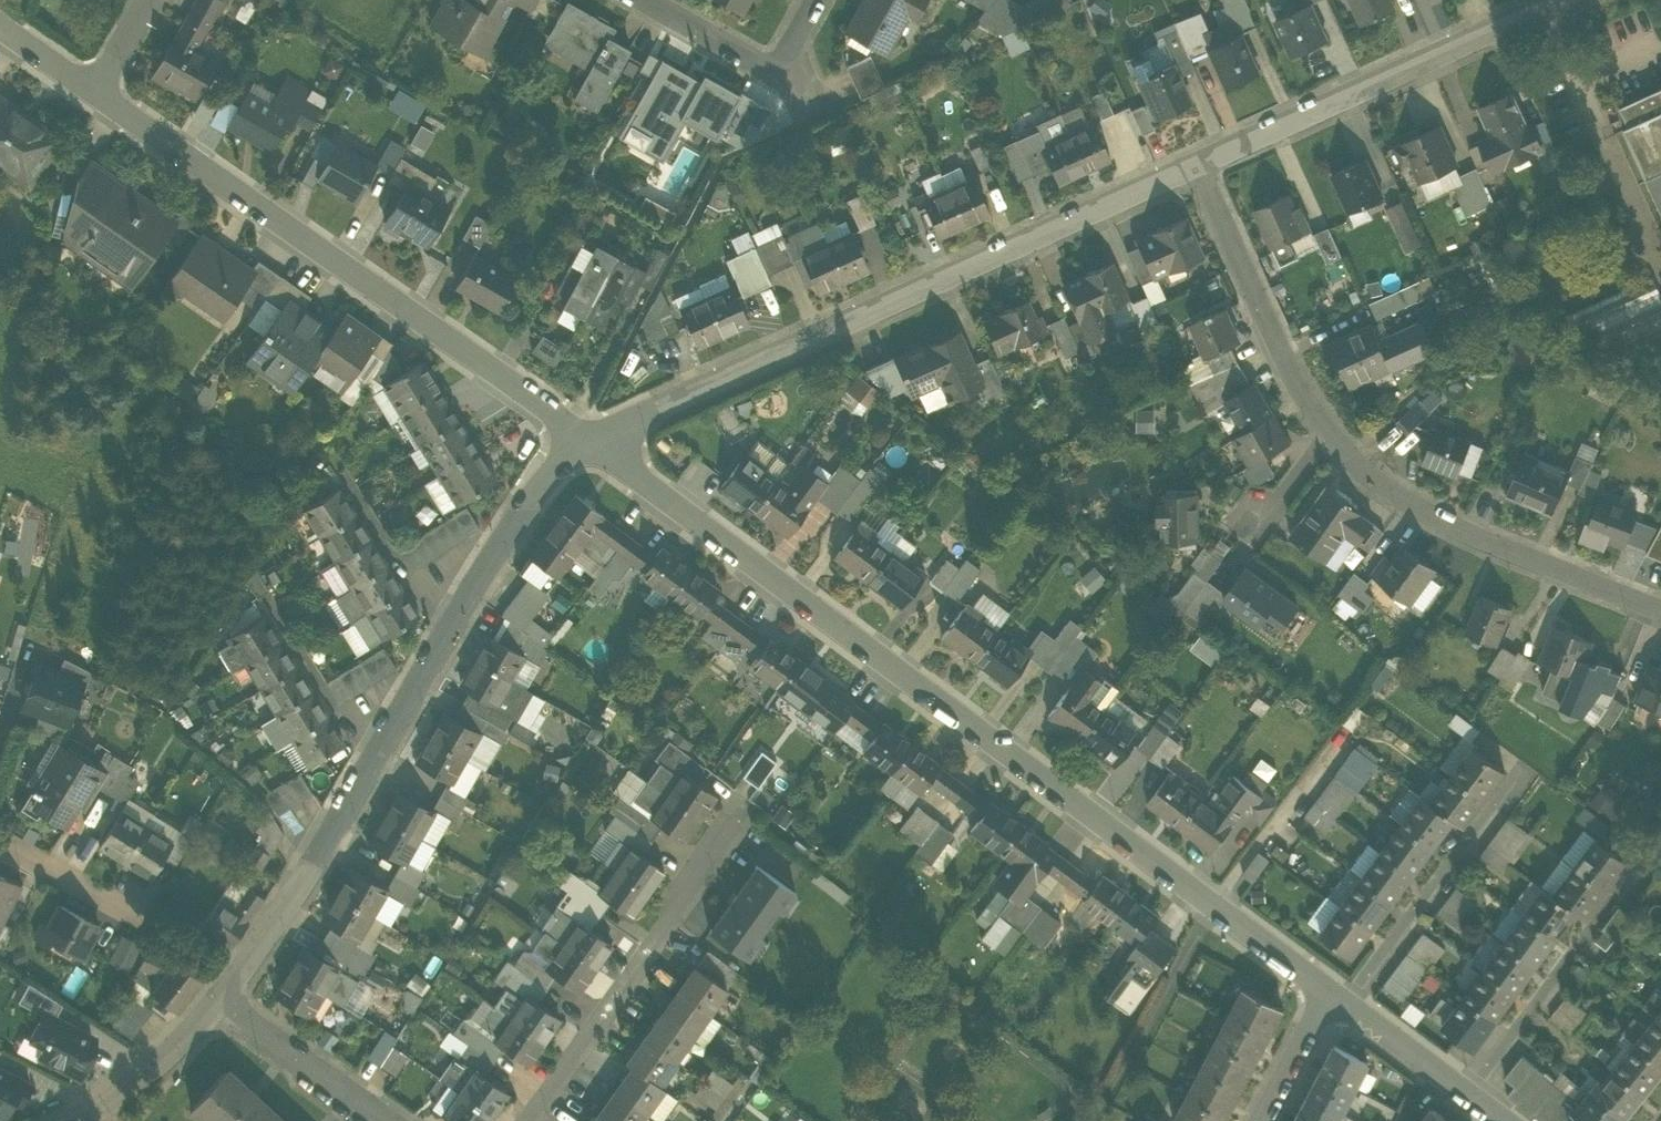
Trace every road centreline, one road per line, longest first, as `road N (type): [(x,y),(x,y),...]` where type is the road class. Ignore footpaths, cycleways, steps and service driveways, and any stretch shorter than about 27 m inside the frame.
road 1 (residential): [(1332,990),(573,430)]
road 2 (residential): [(1199,165),(1284,366),(1344,457),(1456,537),(1660,619)]
road 3 (residential): [(573,430),(602,427),(1199,165)]
road 4 (residential): [(573,430),(219,1003)]
road 5 (residential): [(573,430),(92,85)]
road 6 (residential): [(1199,165),(1556,0)]
road 7 (residential): [(528,1120),(750,815)]
road 8 (unclassified): [(1347,1002),(1519,769)]
road 9 (unclassified): [(1470,1093),(1641,860)]
road 10 (residential): [(382,1120),(219,1003)]
road 11 (residential): [(219,1003),(126,1090),(74,1120)]
road 12 (residential): [(0,847),(145,925)]
road 13 (residential): [(1470,1093),(1347,1002)]
road 14 (residential): [(648,0),(779,74)]
road 15 (residential): [(1265,1120),(1332,990)]

